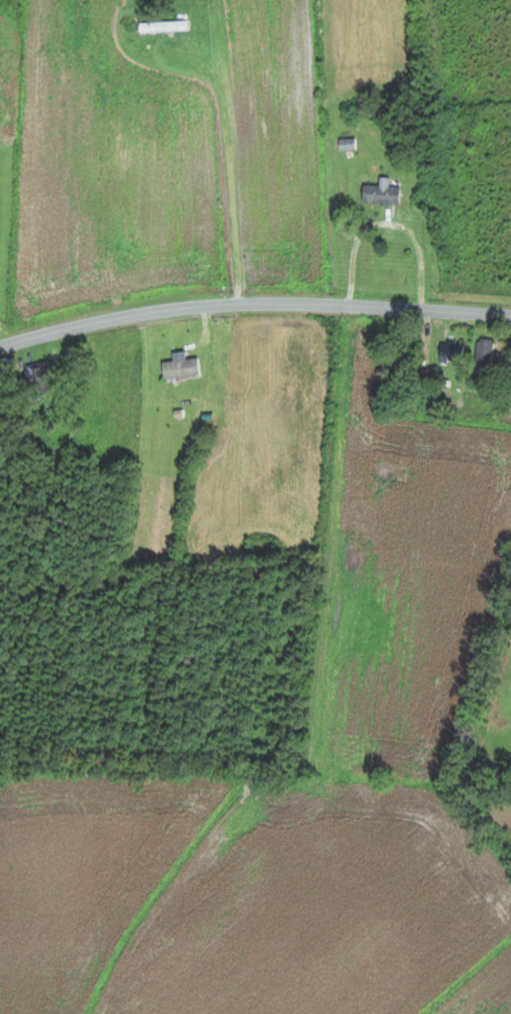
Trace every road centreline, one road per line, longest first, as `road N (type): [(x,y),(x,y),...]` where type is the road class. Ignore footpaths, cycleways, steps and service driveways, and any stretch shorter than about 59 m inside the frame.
road 1 (tertiary): [(510,311),(223,304),(110,318),(0,345)]
road 2 (residential): [(0,2),(37,1),(12,342)]
road 3 (residential): [(223,304),(208,30)]

